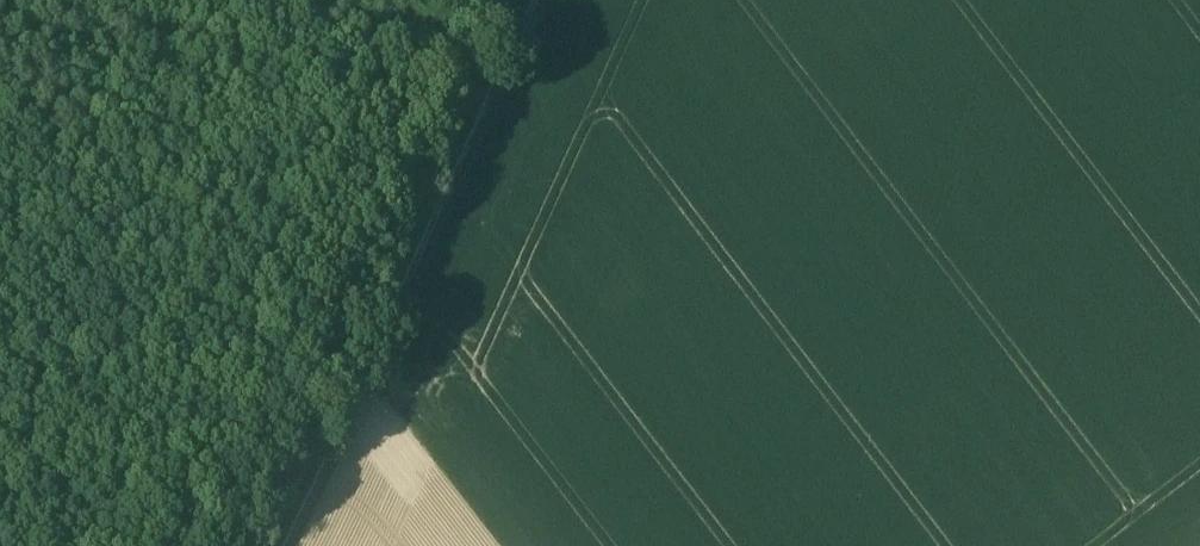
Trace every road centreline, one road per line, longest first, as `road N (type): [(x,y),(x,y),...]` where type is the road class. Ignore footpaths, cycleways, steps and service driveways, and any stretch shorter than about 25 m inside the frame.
road 1 (track): [(312,545),(559,0)]

